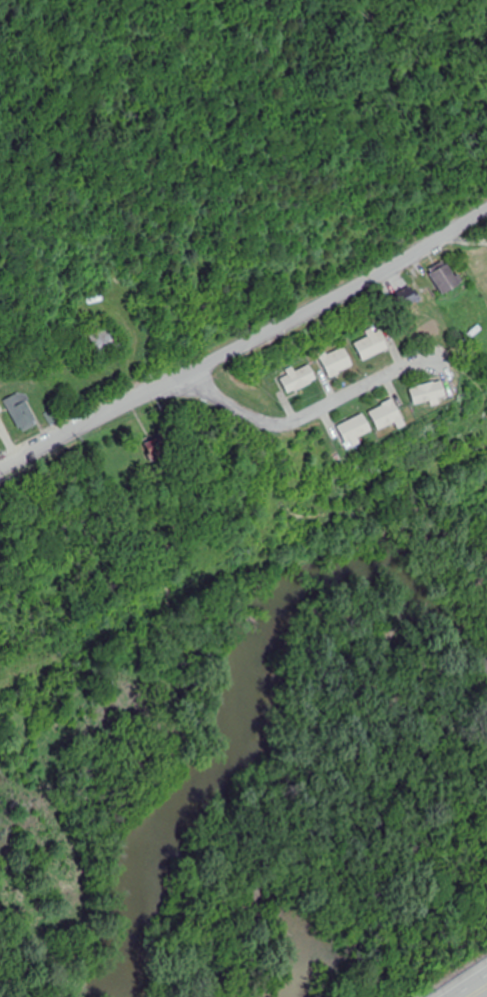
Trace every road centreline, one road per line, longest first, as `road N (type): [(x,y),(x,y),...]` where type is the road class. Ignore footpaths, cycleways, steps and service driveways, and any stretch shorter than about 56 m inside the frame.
road 1 (residential): [(0,465),(194,374),(486,200)]
road 2 (residential): [(194,374),(252,417),(297,421),(412,364),(440,359)]

